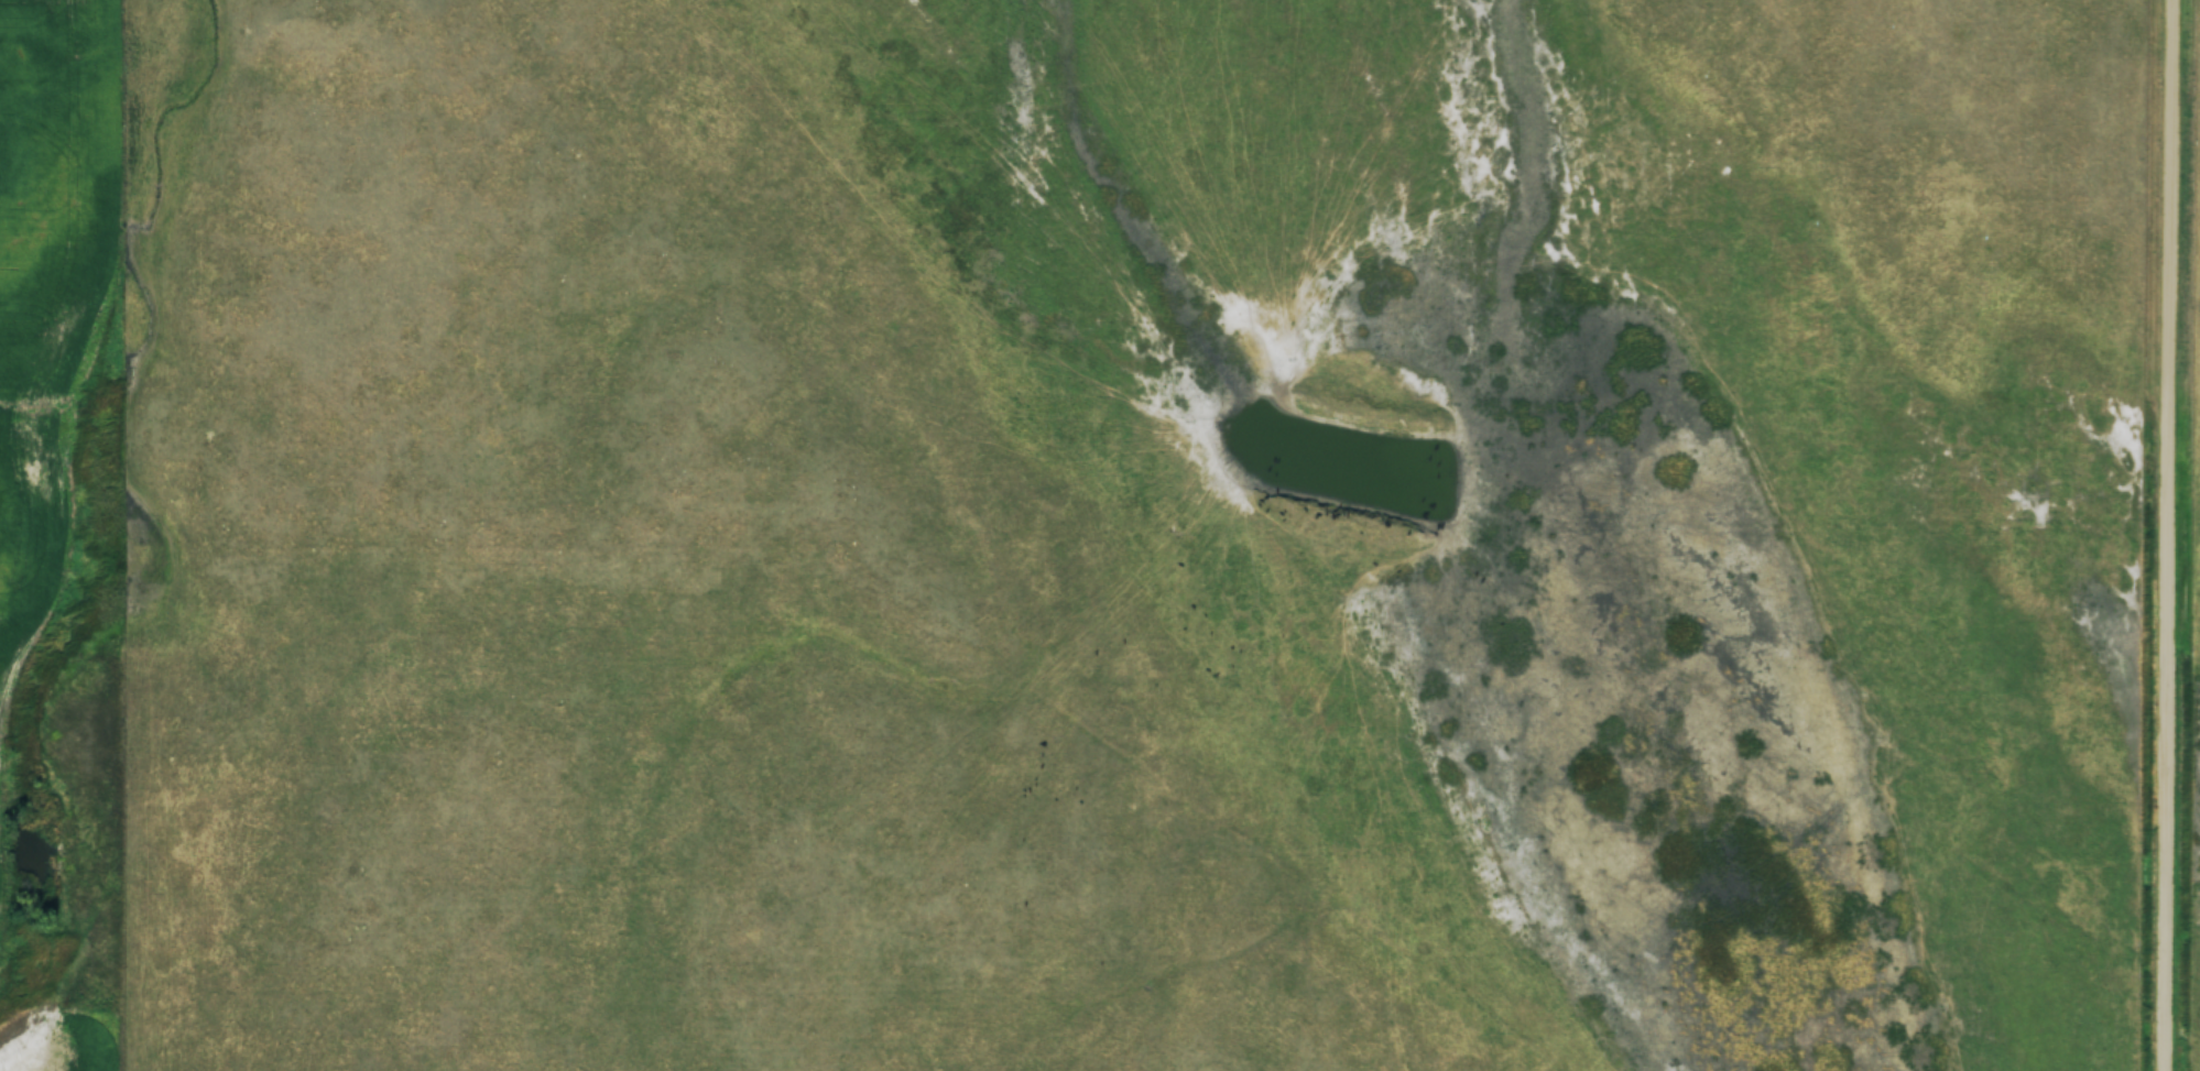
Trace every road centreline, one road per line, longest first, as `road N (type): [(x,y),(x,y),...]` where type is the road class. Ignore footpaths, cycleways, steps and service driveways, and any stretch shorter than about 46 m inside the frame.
road 1 (residential): [(2168,1070),(2178,0)]

